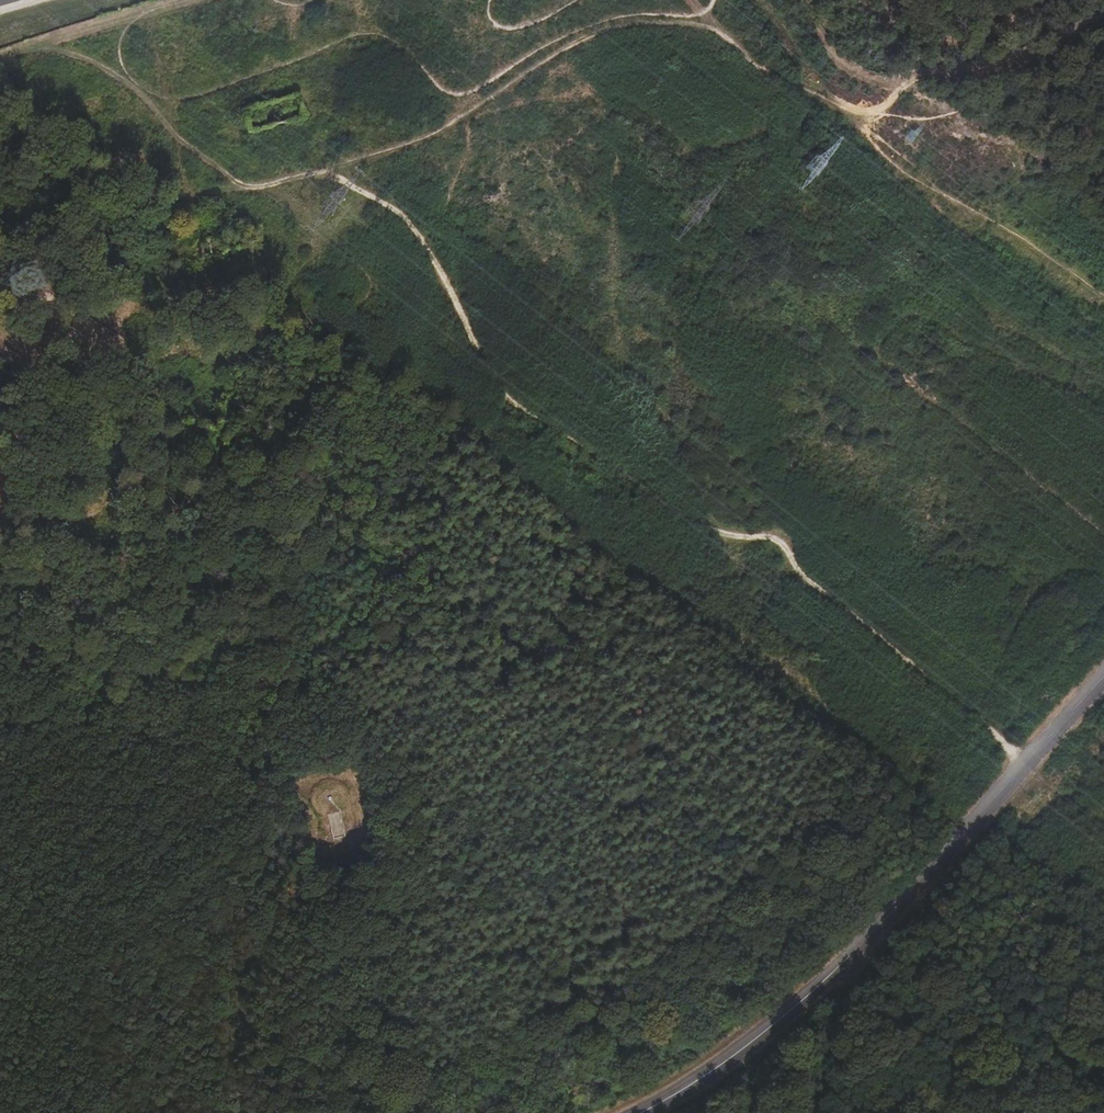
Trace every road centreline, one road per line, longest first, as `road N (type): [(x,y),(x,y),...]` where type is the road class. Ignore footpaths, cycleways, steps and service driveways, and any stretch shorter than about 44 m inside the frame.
road 1 (track): [(1028,758),(798,570),(778,533),(714,534),(506,393),(405,218),(329,175),(145,207)]
road 2 (unclassified): [(639,1112),(724,1062),(841,963),(1103,673)]
road 3 (track): [(344,873),(405,1112)]

